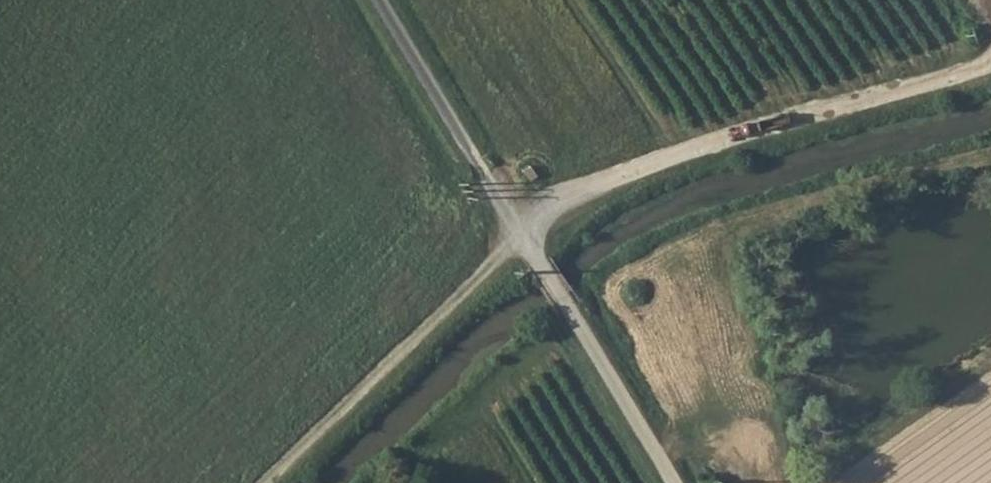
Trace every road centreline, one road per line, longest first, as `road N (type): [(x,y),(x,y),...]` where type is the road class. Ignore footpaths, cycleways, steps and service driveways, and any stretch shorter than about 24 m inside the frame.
road 1 (track): [(265,482),(572,199),(990,68)]
road 2 (unclassified): [(373,0),(670,482)]

